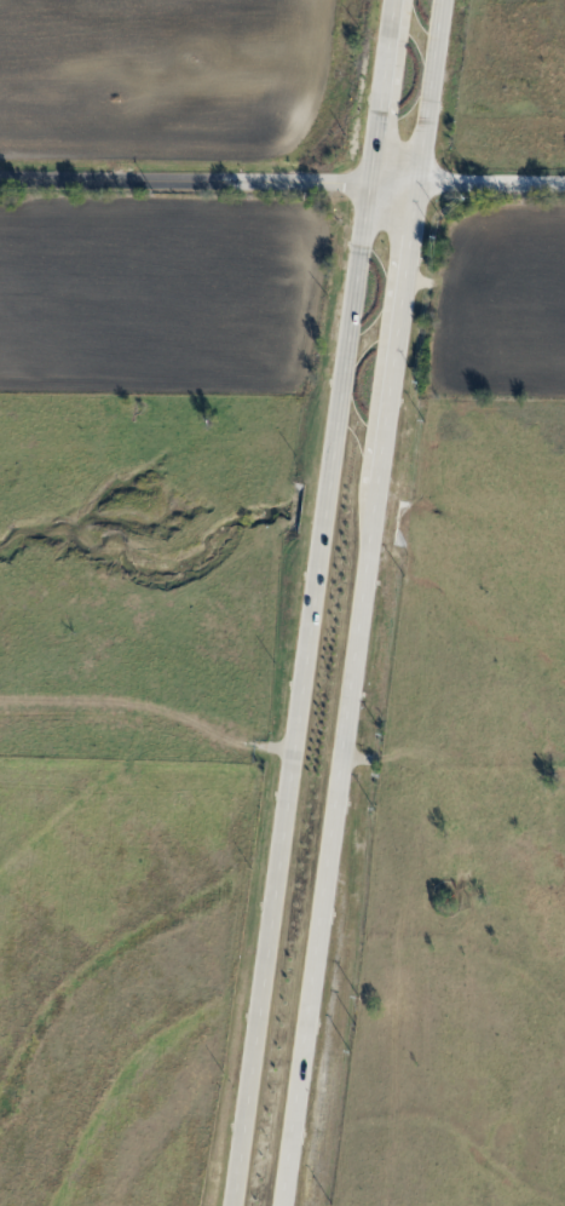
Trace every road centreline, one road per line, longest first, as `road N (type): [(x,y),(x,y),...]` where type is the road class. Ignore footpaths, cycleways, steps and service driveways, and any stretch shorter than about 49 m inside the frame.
road 1 (primary): [(388,0),(226,1205)]
road 2 (primary): [(277,1205),(438,0)]
road 3 (residential): [(413,189),(0,183)]
road 4 (residential): [(564,190),(413,189)]

